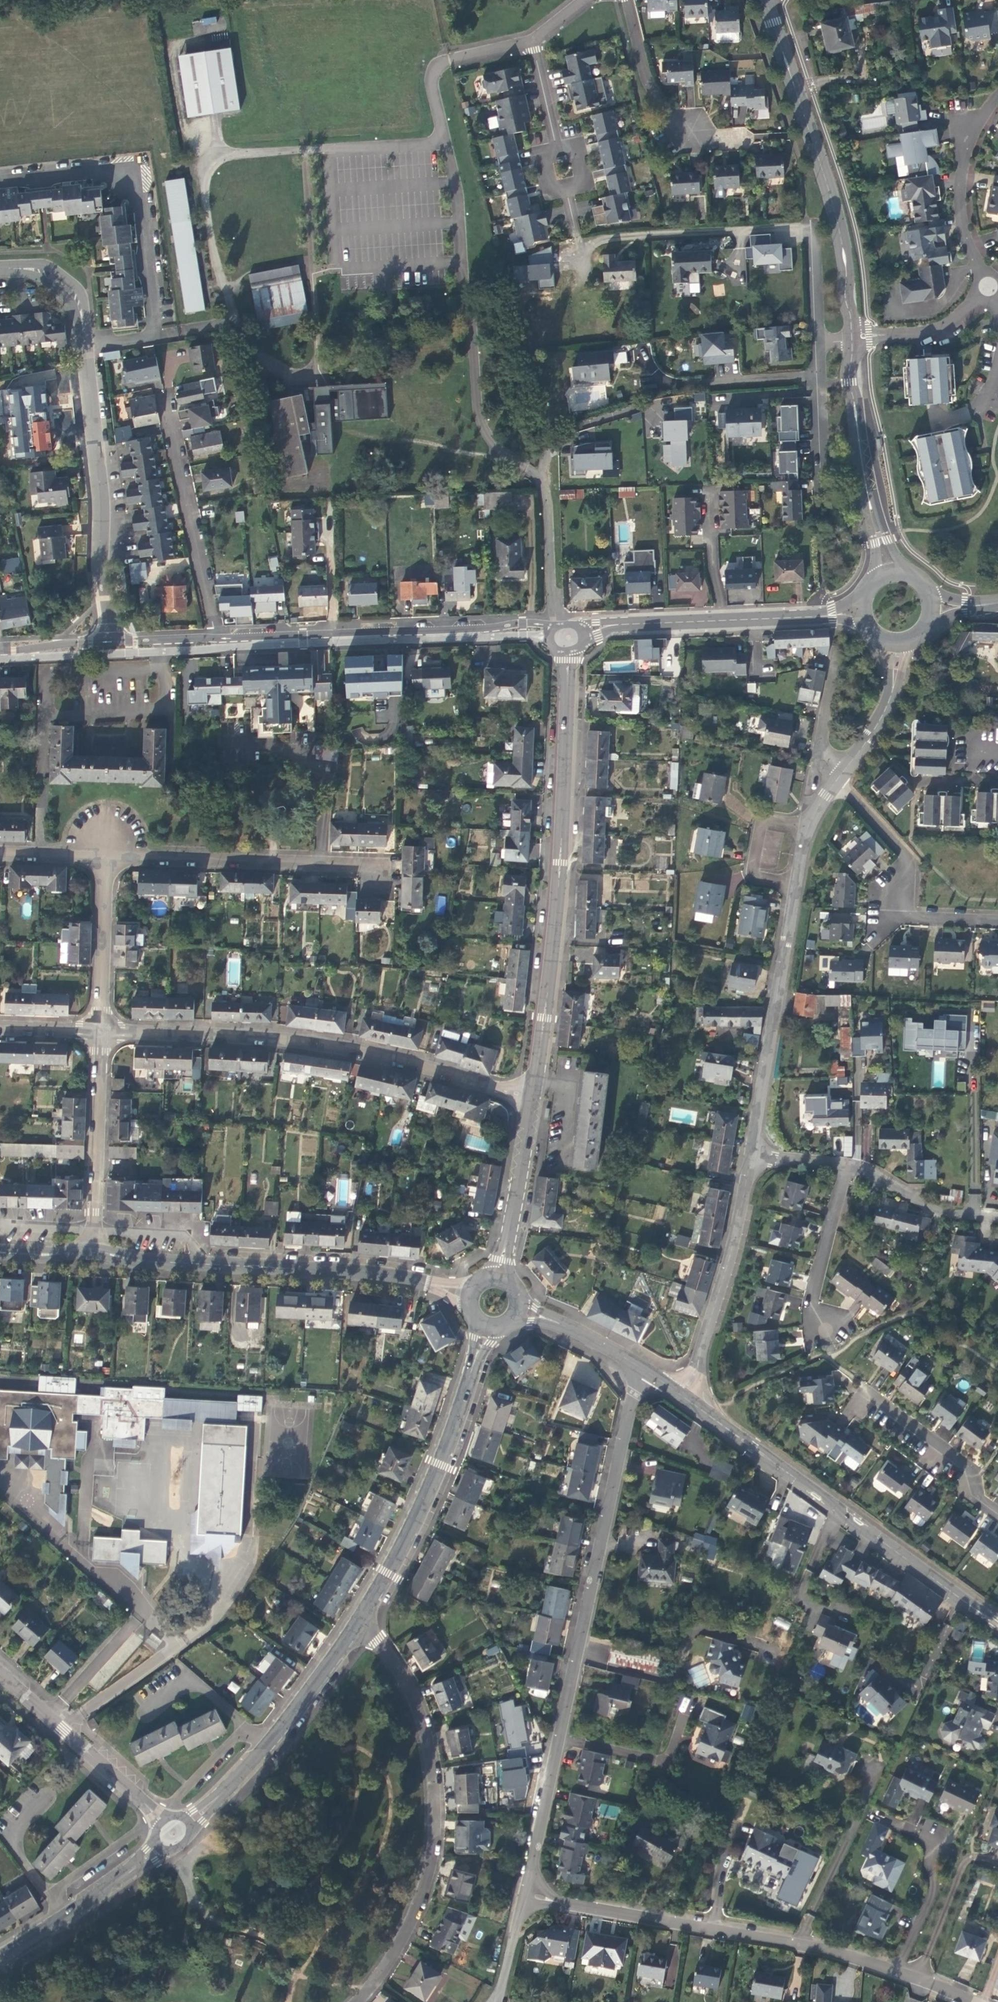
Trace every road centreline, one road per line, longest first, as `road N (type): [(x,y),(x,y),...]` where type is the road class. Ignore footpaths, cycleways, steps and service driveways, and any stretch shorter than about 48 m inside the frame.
road 1 (unclassified): [(559,623),(546,487),(500,452),(478,402),(457,198),(433,86),(449,60)]
road 2 (residential): [(646,1372),(525,1892)]
road 3 (residential): [(534,1097),(336,1048),(100,1032)]
road 4 (residential): [(359,1620),(405,1677),(421,1715),(435,1814),(421,1898),(357,2001)]
road 5 (tertiary): [(92,1251),(135,1261),(361,1271),(472,1298)]
road 6 (secondary): [(688,1399),(997,1625)]
road 7 (residential): [(525,1892),(815,1947),(897,1972)]
road 8 (residential): [(85,346),(154,336),(140,200),(114,174),(95,172),(0,182)]
road 9 (secondary): [(853,339),(828,182),(767,0)]
road 10 (residential): [(818,342),(814,226),(600,240)]
road 11 (secondary): [(359,1620),(439,1464),(488,1324)]
road 12 (secondary): [(567,653),(553,956)]
road 13 (residential): [(85,346),(100,495),(101,636)]
road 14 (secondary): [(172,1834),(278,1734),(359,1620)]
road 15 (residential): [(105,855),(389,863)]
road 16 (residential): [(797,885),(752,1154)]
road 17 (residential): [(168,392),(217,638)]
road 18 (residential): [(0,1674),(172,1834)]
road 19 (tertiary): [(559,623),(333,633)]
road 20 (residential): [(752,1154),(697,1372)]
road 21 (residential): [(627,0),(656,95),(678,122),(701,143),(759,139)]
road 22 (residential): [(92,1251),(100,1032)]
road 23 (secondary): [(0,1959),(172,1834)]
road 24 (residential): [(821,550),(818,342)]
road 25 (residential): [(997,1515),(972,1497),(965,1464),(868,1392),(857,1408)]
road 26 (residential): [(997,99),(975,133),(962,181),(964,225),(991,287)]
road 27 (residential): [(848,1170),(812,1311),(836,1354)]
road 28 (secondary): [(499,1281),(534,1097)]
road 29 (residential): [(100,1032),(105,855)]
road 30 (residential): [(845,772),(853,795),(910,856),(911,917)]
road 31 (secondary): [(871,505),(850,384),(853,339)]
road 32 (residential): [(848,1170),(880,1177),(929,1209),(997,1218)]
road 33 (residential): [(991,287),(935,331),(853,339)]
road 34 (secondary): [(516,1308),(646,1372)]
road 35 (secondary): [(534,1097),(553,956)]
road 36 (residential): [(808,828),(773,822),(759,829),(755,875),(797,885)]
road 37 (residential): [(932,1850),(933,1891),(897,1972)]
road 38 (residential): [(328,507),(333,633)]
road 39 (secondary): [(636,624),(756,618)]

